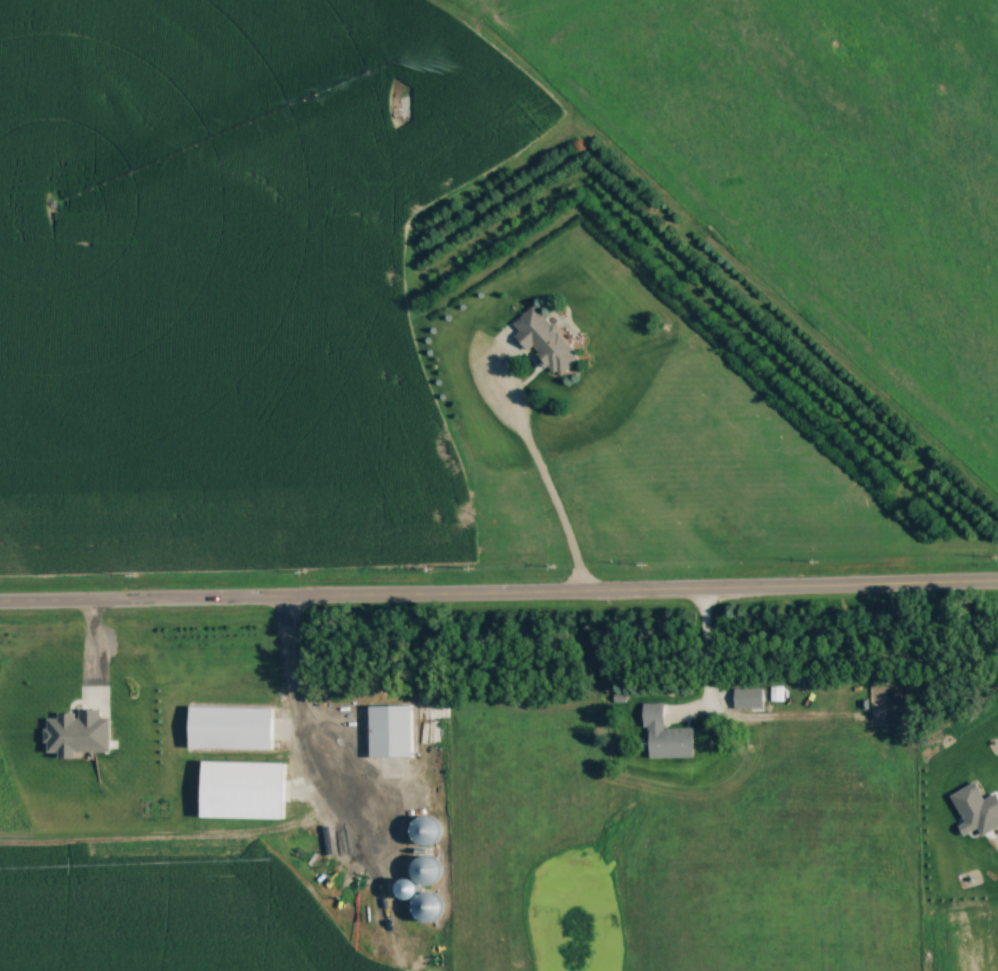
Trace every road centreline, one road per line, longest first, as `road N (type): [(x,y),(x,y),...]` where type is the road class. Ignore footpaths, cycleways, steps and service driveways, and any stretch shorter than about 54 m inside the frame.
road 1 (residential): [(0,601),(997,584)]

